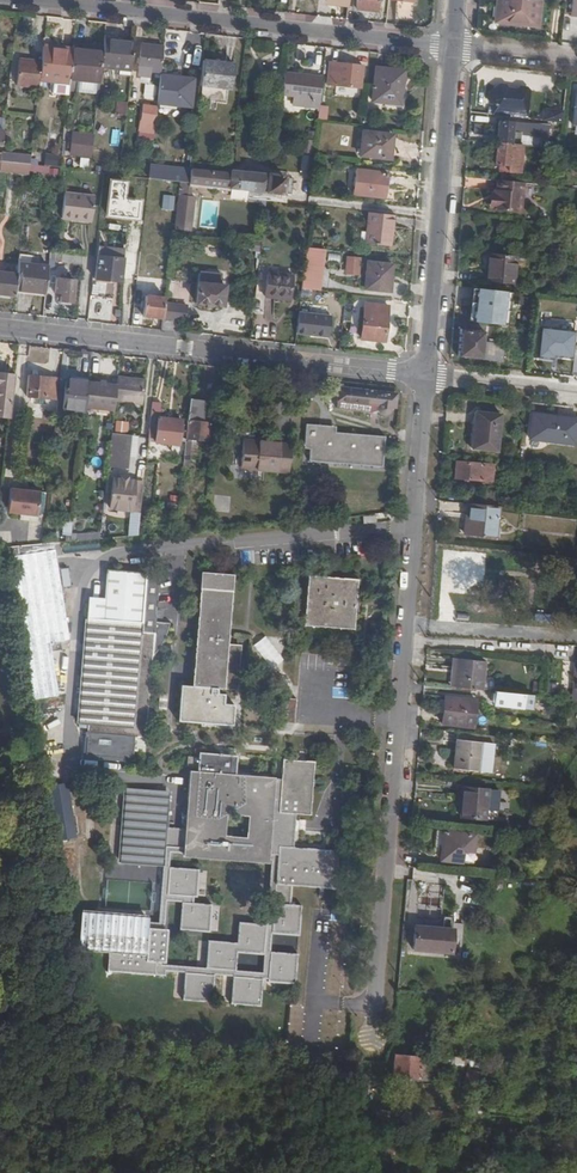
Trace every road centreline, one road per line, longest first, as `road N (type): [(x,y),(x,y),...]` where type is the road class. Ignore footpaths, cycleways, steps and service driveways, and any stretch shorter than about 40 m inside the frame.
road 1 (residential): [(427,376),(373,1040)]
road 2 (residential): [(427,376),(0,327)]
road 3 (residential): [(35,0),(454,48)]
road 4 (residential): [(454,48),(427,376)]
road 5 (residential): [(576,391),(427,376)]
road 6 (residential): [(454,48),(576,62)]

